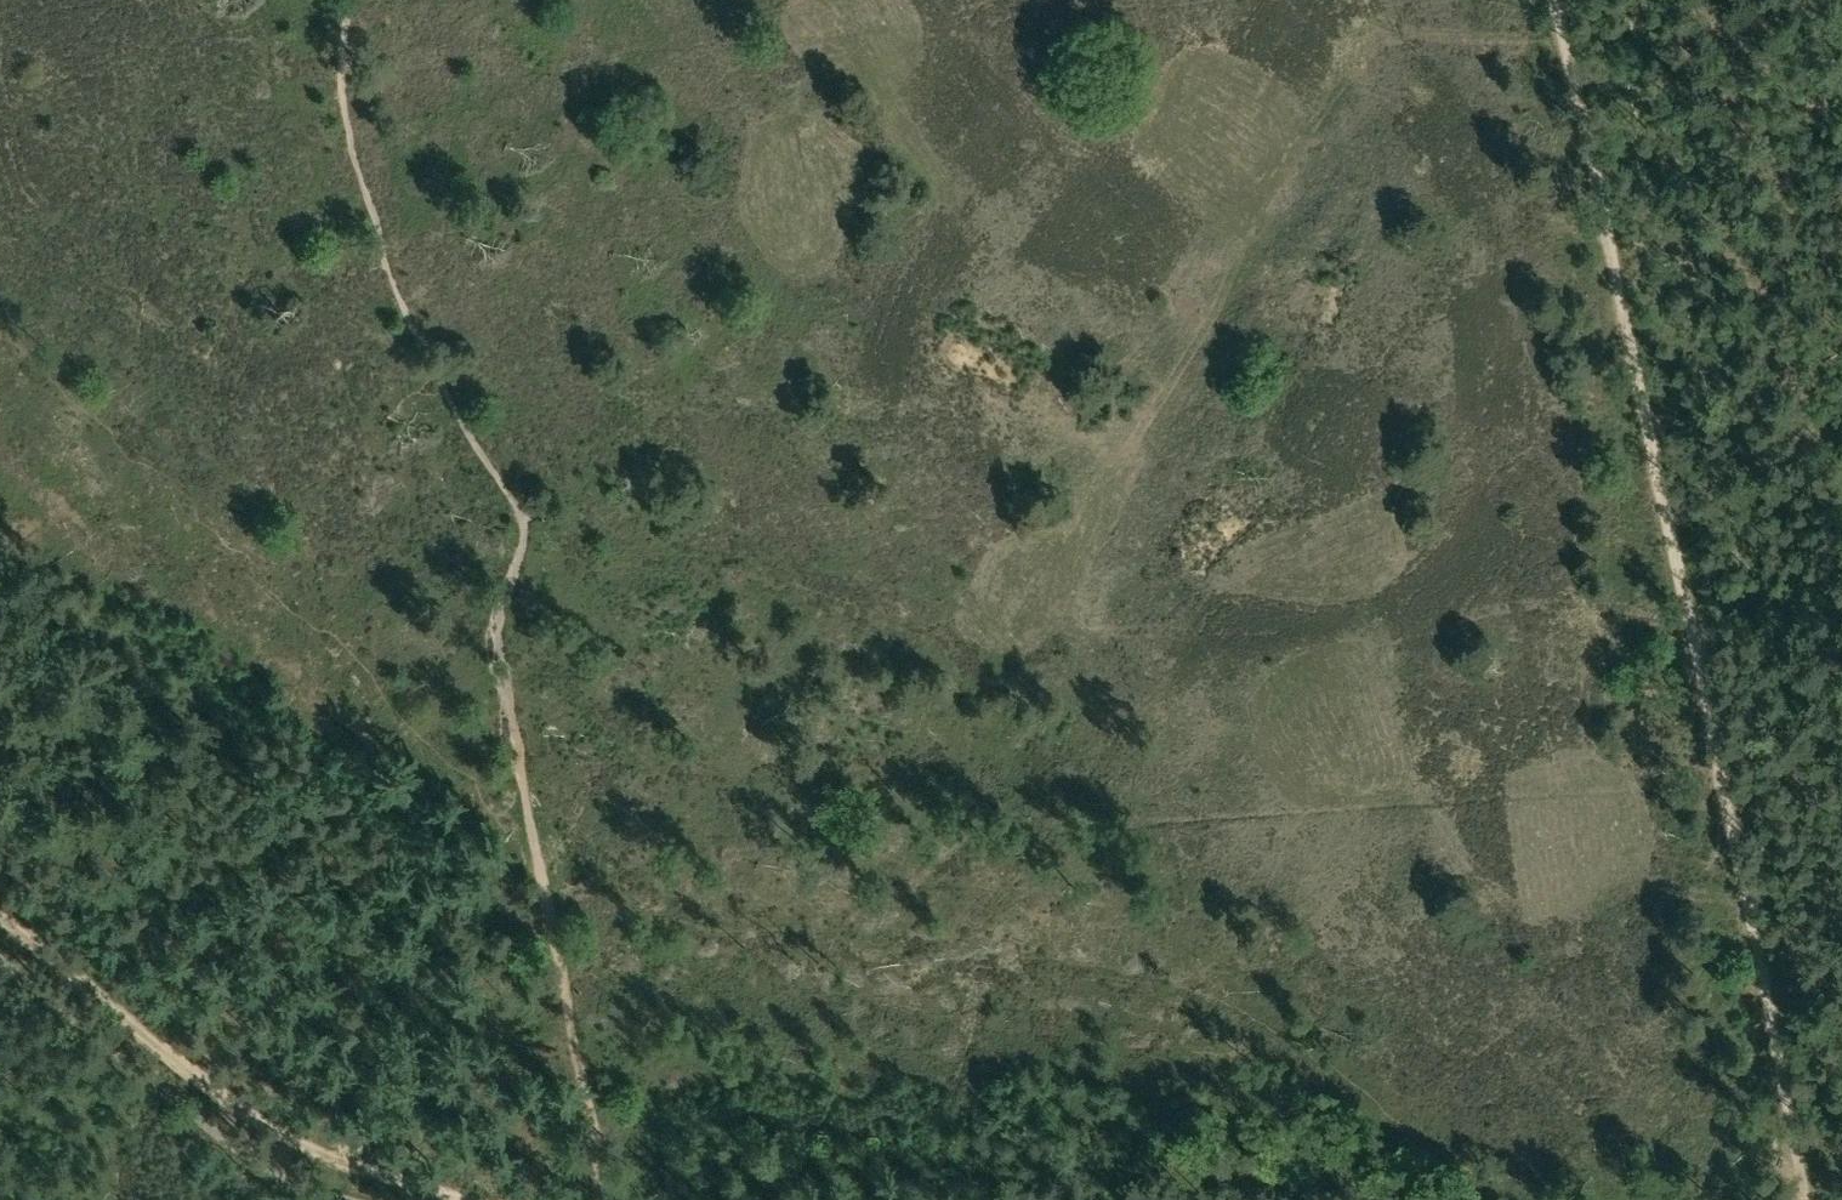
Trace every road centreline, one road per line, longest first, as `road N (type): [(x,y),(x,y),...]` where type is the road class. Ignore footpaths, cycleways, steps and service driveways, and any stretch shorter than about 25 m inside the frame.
road 1 (track): [(0,917),(148,1048),(264,1133),(473,1199)]

